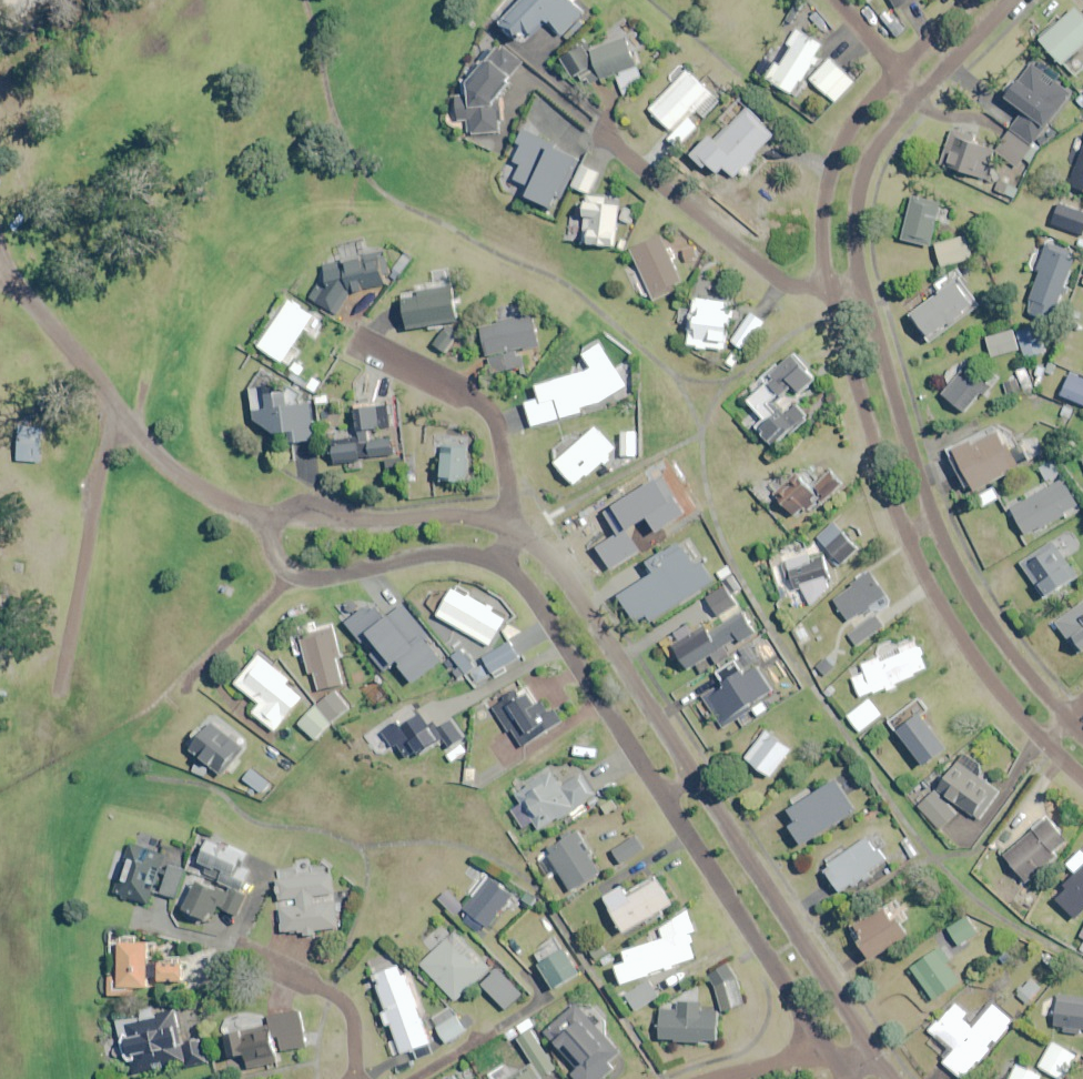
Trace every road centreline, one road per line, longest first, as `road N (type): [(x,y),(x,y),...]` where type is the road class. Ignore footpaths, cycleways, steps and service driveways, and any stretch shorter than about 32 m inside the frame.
road 1 (residential): [(508,526),(558,564),(864,1037)]
road 2 (residential): [(828,1052),(514,569),(498,559)]
road 3 (residential): [(498,559),(451,553),(297,574),(276,552),(274,536),(291,506),(312,500),(380,522),(458,515),(508,526)]
road 4 (residential): [(604,132),(787,285),(826,286)]
road 5 (residential): [(359,344),(490,410),(507,480),(508,526)]
road 6 (residential): [(905,532),(826,286)]
road 7 (residential): [(1044,740),(957,633),(905,532)]
road 8 (residential): [(862,281),(935,520)]
road 9 (residential): [(935,520),(1001,639),(1067,719)]
road 10 (residential): [(826,286),(827,194),(839,149),(894,71)]
road 11 (residential): [(919,97),(872,154),(859,191),(862,281)]
road 12 (residential): [(251,955),(345,1003),(355,1078)]
road 13 (residential): [(1013,0),(919,97)]

